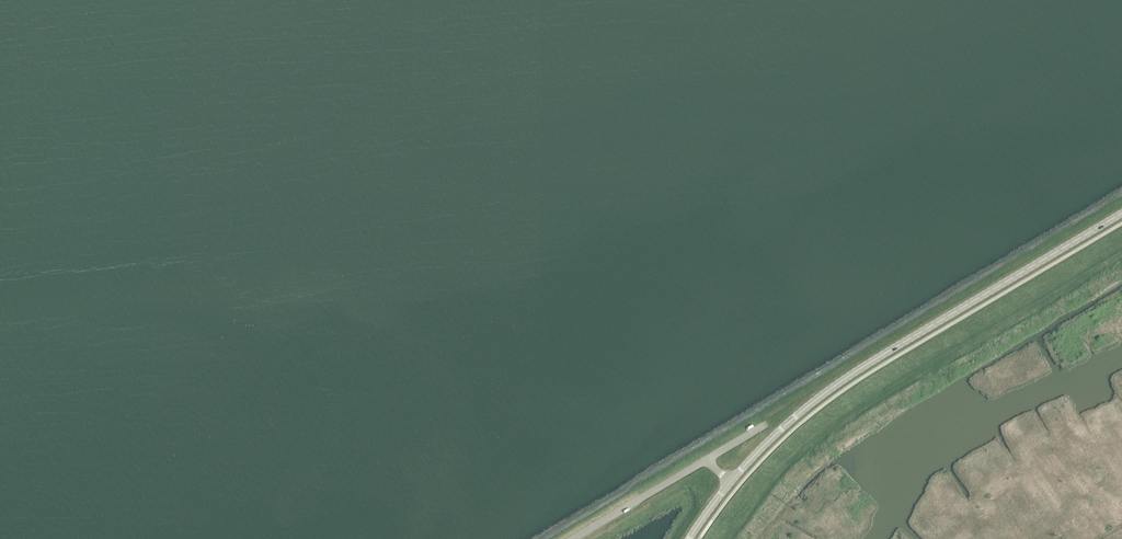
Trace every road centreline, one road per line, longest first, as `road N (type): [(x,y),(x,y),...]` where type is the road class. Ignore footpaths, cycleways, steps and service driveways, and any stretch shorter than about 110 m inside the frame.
road 1 (secondary): [(689,538),(751,460),(828,390),(1121,213)]

